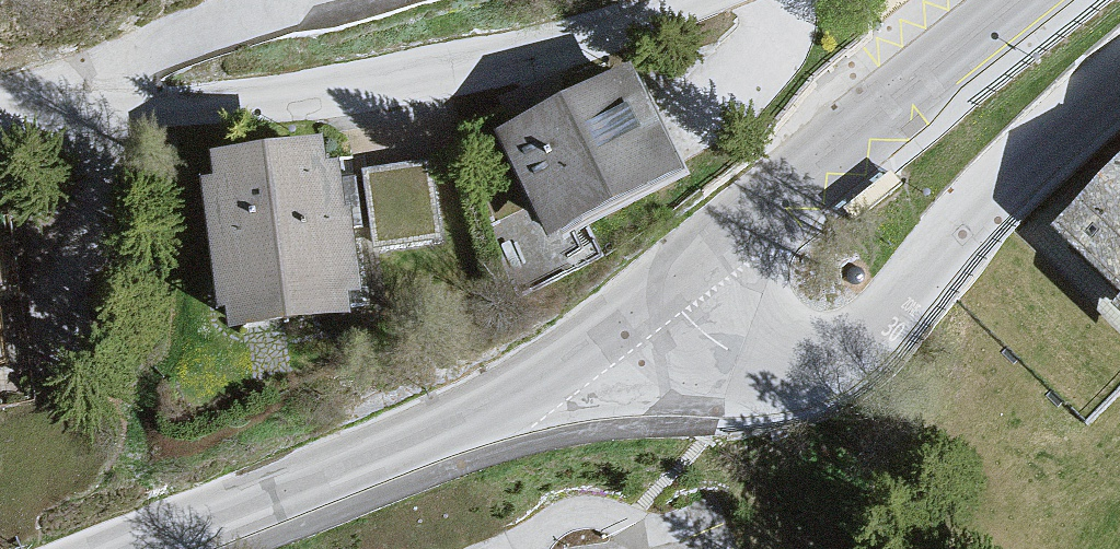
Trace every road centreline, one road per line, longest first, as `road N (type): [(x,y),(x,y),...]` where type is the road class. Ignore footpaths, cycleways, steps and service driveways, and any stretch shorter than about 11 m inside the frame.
road 1 (residential): [(697,0),(574,48),(454,74),(0,139)]
road 2 (residential): [(663,292),(701,330),(743,353),(811,351),(865,331),(1071,111),(1119,77)]
road 3 (tertiary): [(144,548),(464,415),(663,292)]
road 4 (tertiary): [(663,292),(1023,0)]

